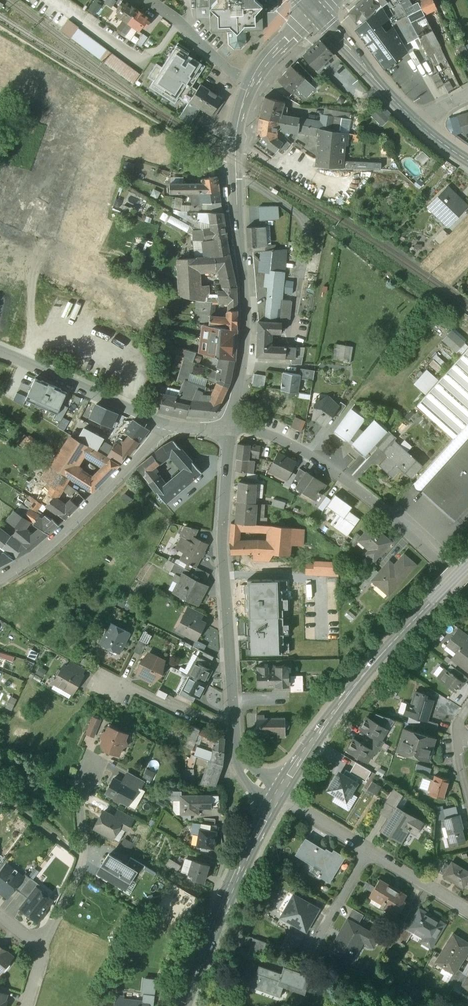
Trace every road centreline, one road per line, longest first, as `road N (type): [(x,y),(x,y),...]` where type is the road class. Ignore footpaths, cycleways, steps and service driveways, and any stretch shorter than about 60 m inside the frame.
road 1 (residential): [(250,89),(236,136),(246,297),(229,430)]
road 2 (residential): [(276,798),(334,711),(467,563)]
road 3 (residential): [(229,430),(222,537),(234,721)]
road 4 (residential): [(229,430),(279,438),(309,454),(467,584)]
road 5 (residential): [(171,428),(42,552),(0,578)]
road 6 (residential): [(184,1005),(276,798)]
road 7 (residential): [(171,428),(0,353)]
road 8 (residential): [(87,772),(79,794),(81,861),(38,947)]
road 9 (secondary): [(422,125),(318,16)]
road 10 (residential): [(97,671),(156,703),(234,721)]
road 11 (residential): [(149,0),(250,89)]

